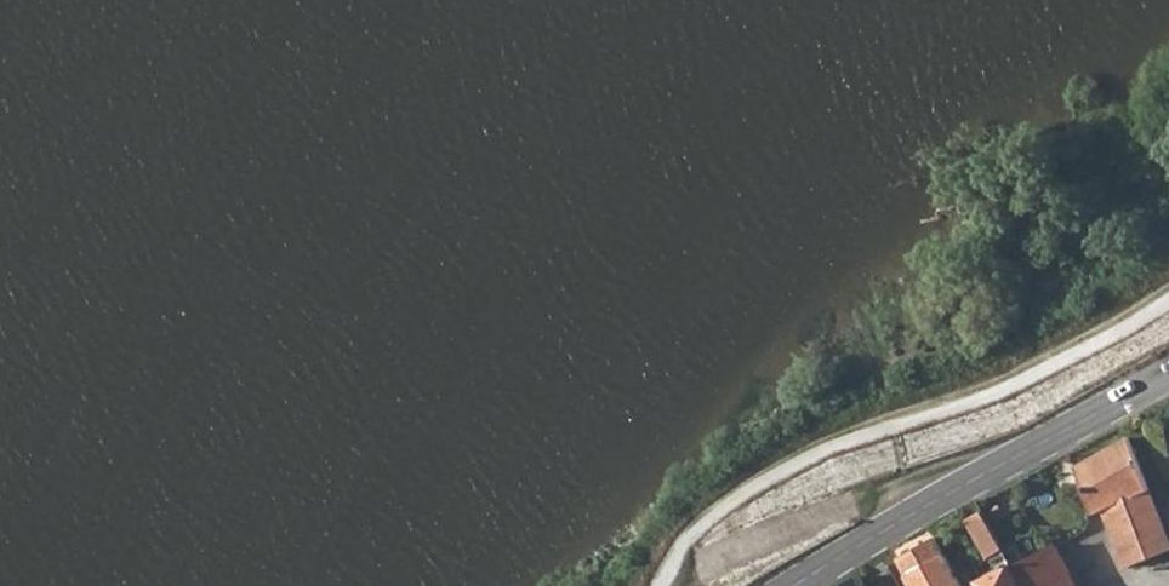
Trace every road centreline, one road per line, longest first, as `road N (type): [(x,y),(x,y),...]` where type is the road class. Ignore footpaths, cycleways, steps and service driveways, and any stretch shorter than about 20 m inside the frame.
road 1 (secondary): [(784,585),(1168,380)]

